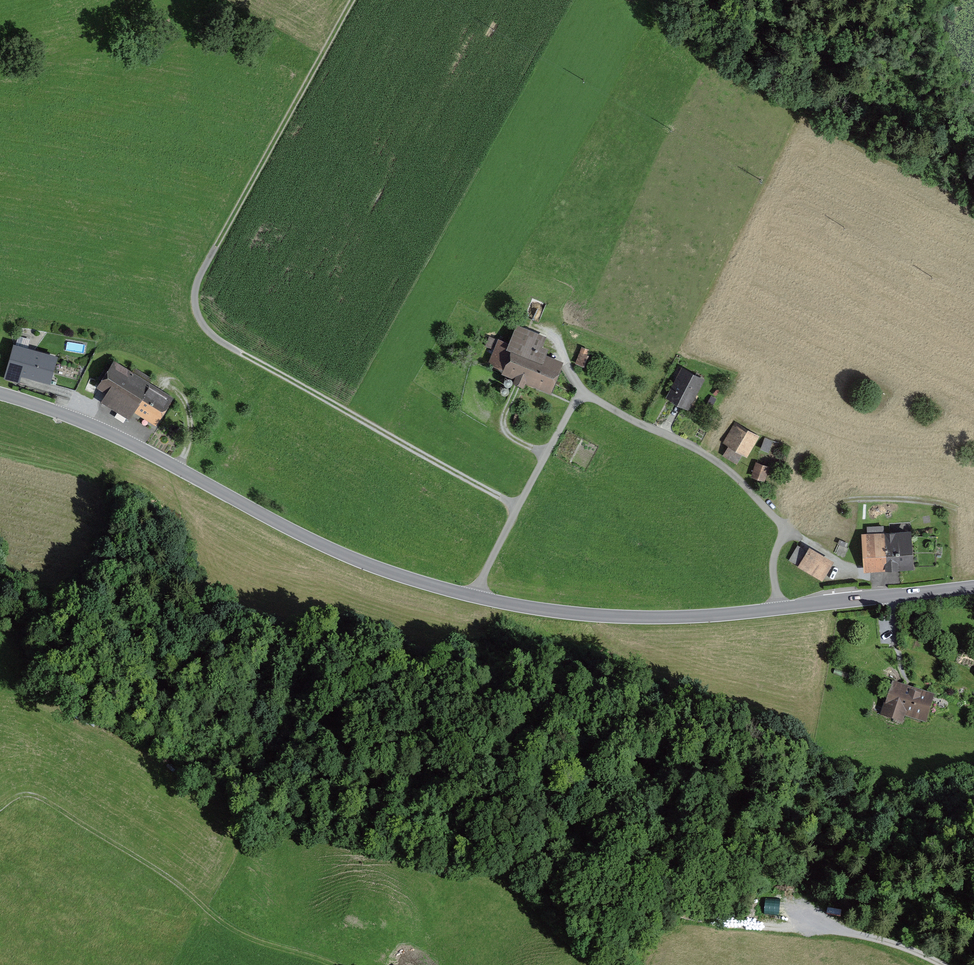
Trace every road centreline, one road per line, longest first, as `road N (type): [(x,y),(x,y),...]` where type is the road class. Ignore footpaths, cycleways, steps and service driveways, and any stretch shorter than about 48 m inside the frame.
road 1 (tertiary): [(0,393),(108,432),(357,560),(511,604),(677,617),(973,586)]
road 2 (track): [(518,507),(224,343),(198,315),(203,269),(353,0)]
road 3 (track): [(0,809),(28,795),(42,798),(181,885),(249,938),(332,964)]
road 4 (track): [(785,526),(818,506),(871,497),(937,502),(973,514)]
road 5 (track): [(953,964),(867,933),(797,925)]

